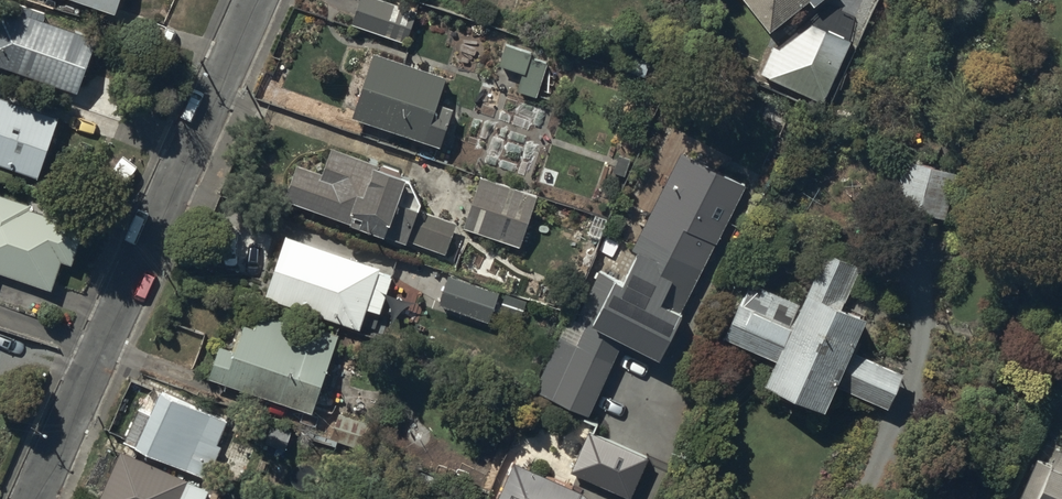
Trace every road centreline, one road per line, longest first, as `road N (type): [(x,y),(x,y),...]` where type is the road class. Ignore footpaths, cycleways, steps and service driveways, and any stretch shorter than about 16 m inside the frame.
road 1 (residential): [(39,498),(258,0)]

